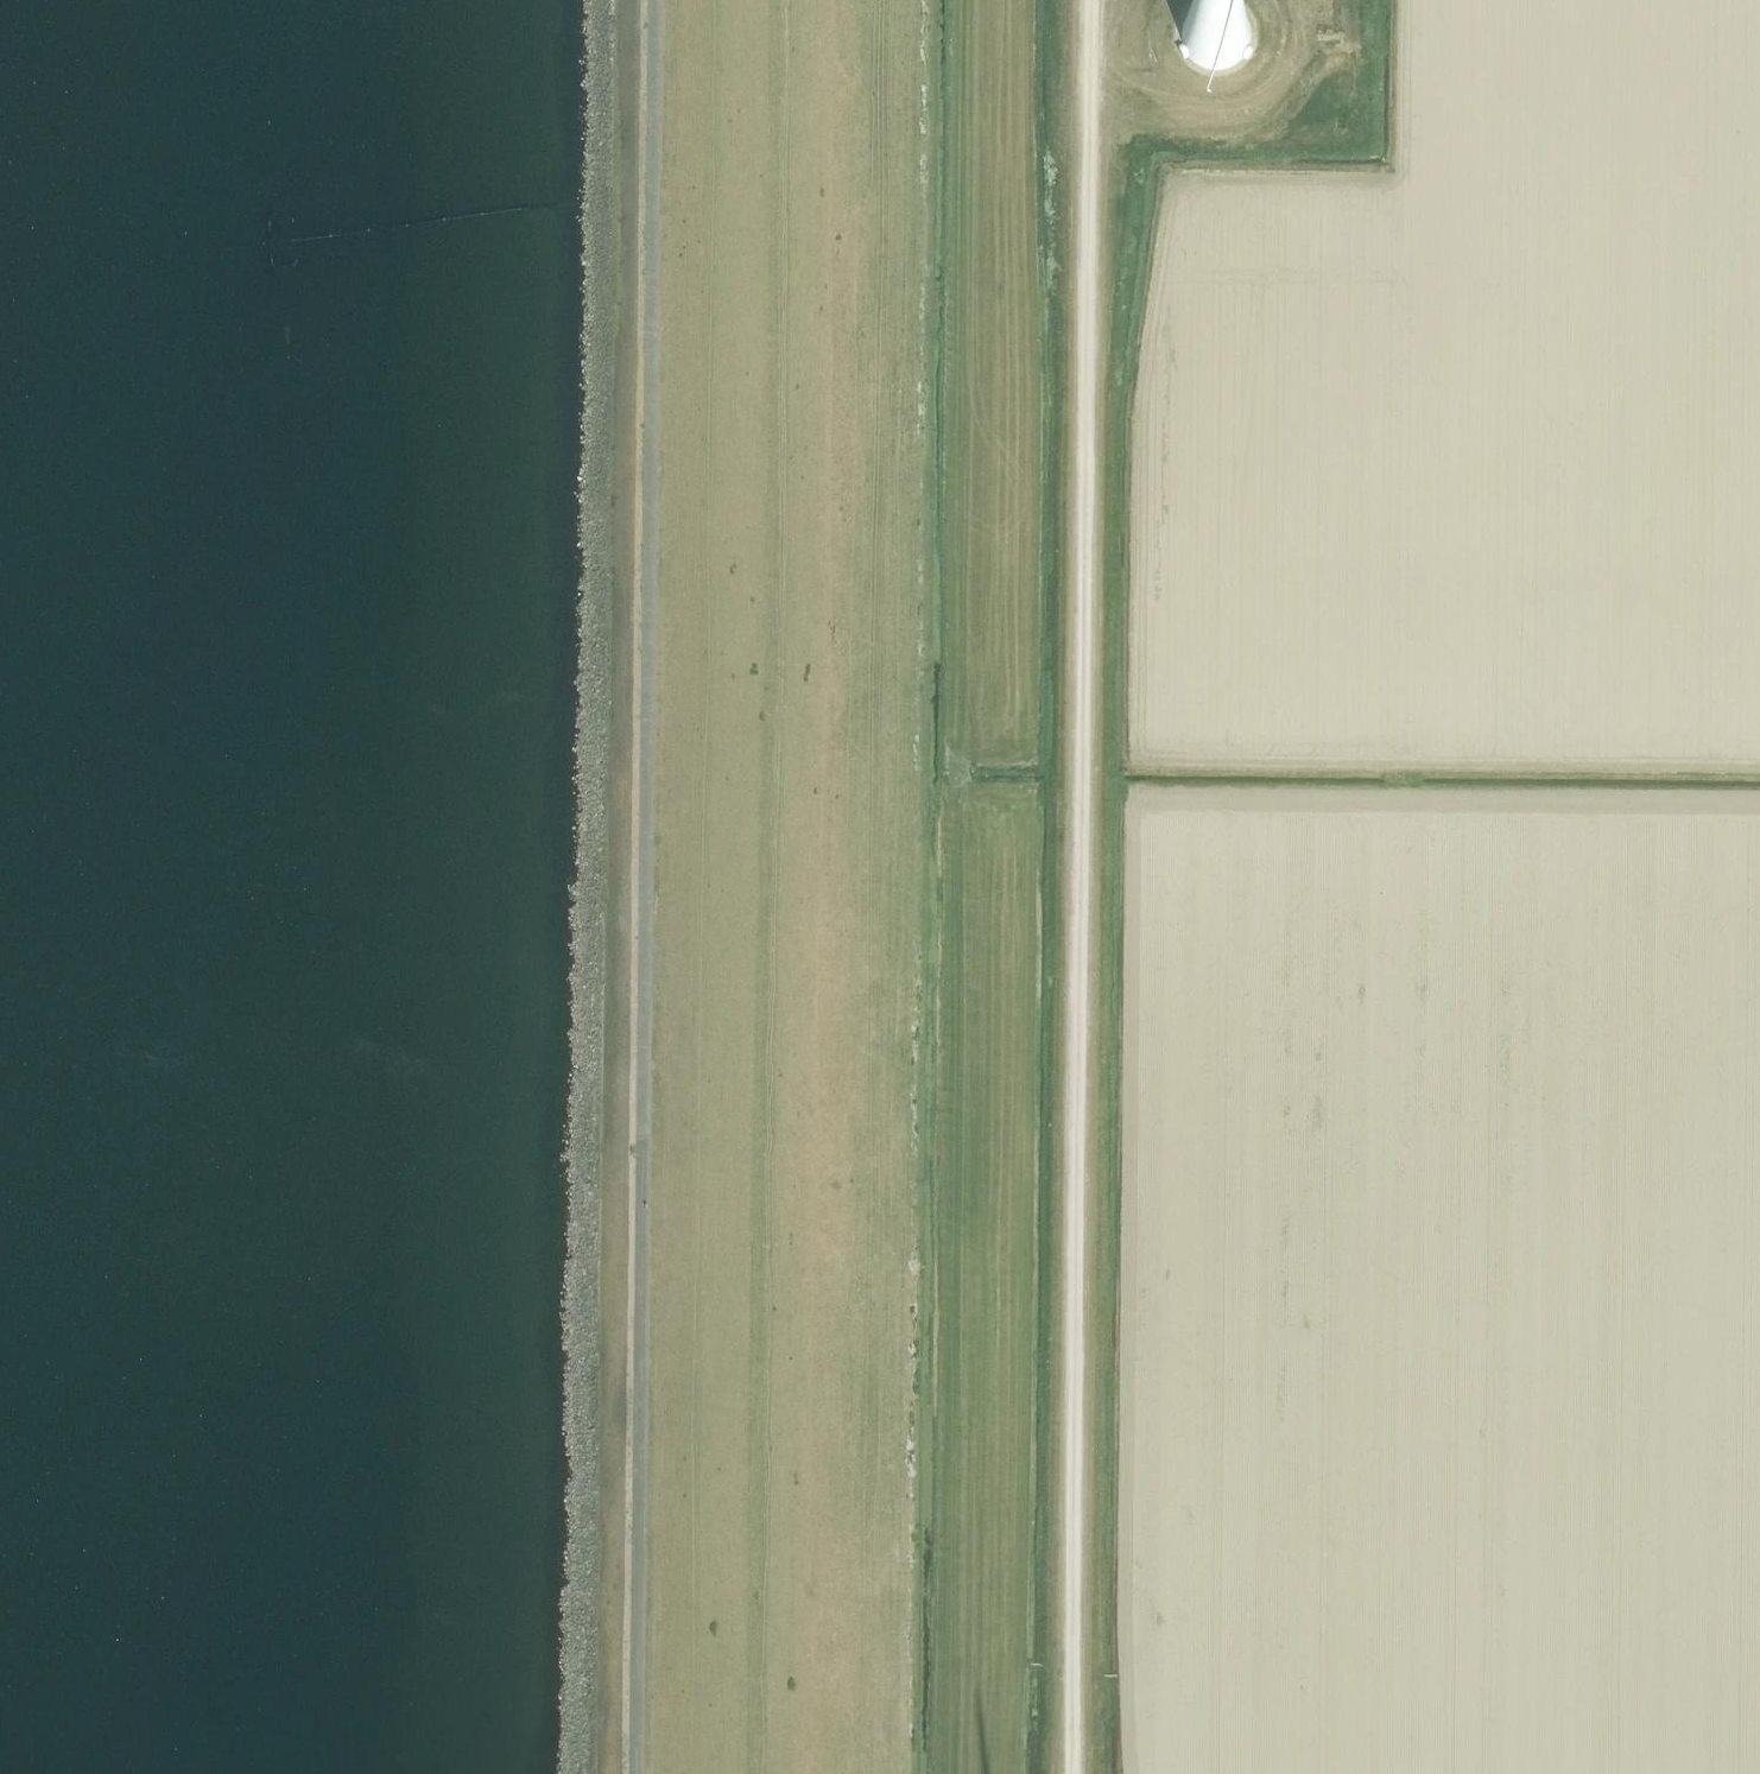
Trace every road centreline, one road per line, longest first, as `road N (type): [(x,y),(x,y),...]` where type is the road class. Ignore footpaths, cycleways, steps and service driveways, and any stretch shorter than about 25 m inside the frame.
road 1 (unclassified): [(635,1773),(654,0)]

